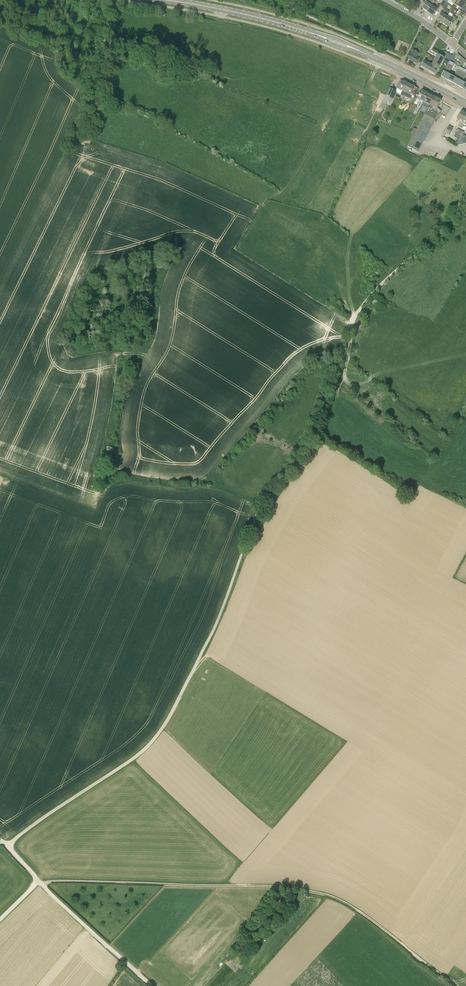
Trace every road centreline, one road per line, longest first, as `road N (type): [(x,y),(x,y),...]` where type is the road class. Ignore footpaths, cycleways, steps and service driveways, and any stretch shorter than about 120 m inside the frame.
road 1 (unclassified): [(465,204),(351,322),(311,438),(261,503),(215,626),(163,728)]
road 2 (track): [(456,985),(325,894),(276,886),(43,886)]
road 3 (track): [(163,728),(134,758),(6,844)]
road 4 (primary): [(318,35),(166,0)]
road 5 (track): [(152,985),(43,886)]
road 6 (primary): [(465,103),(358,51)]

